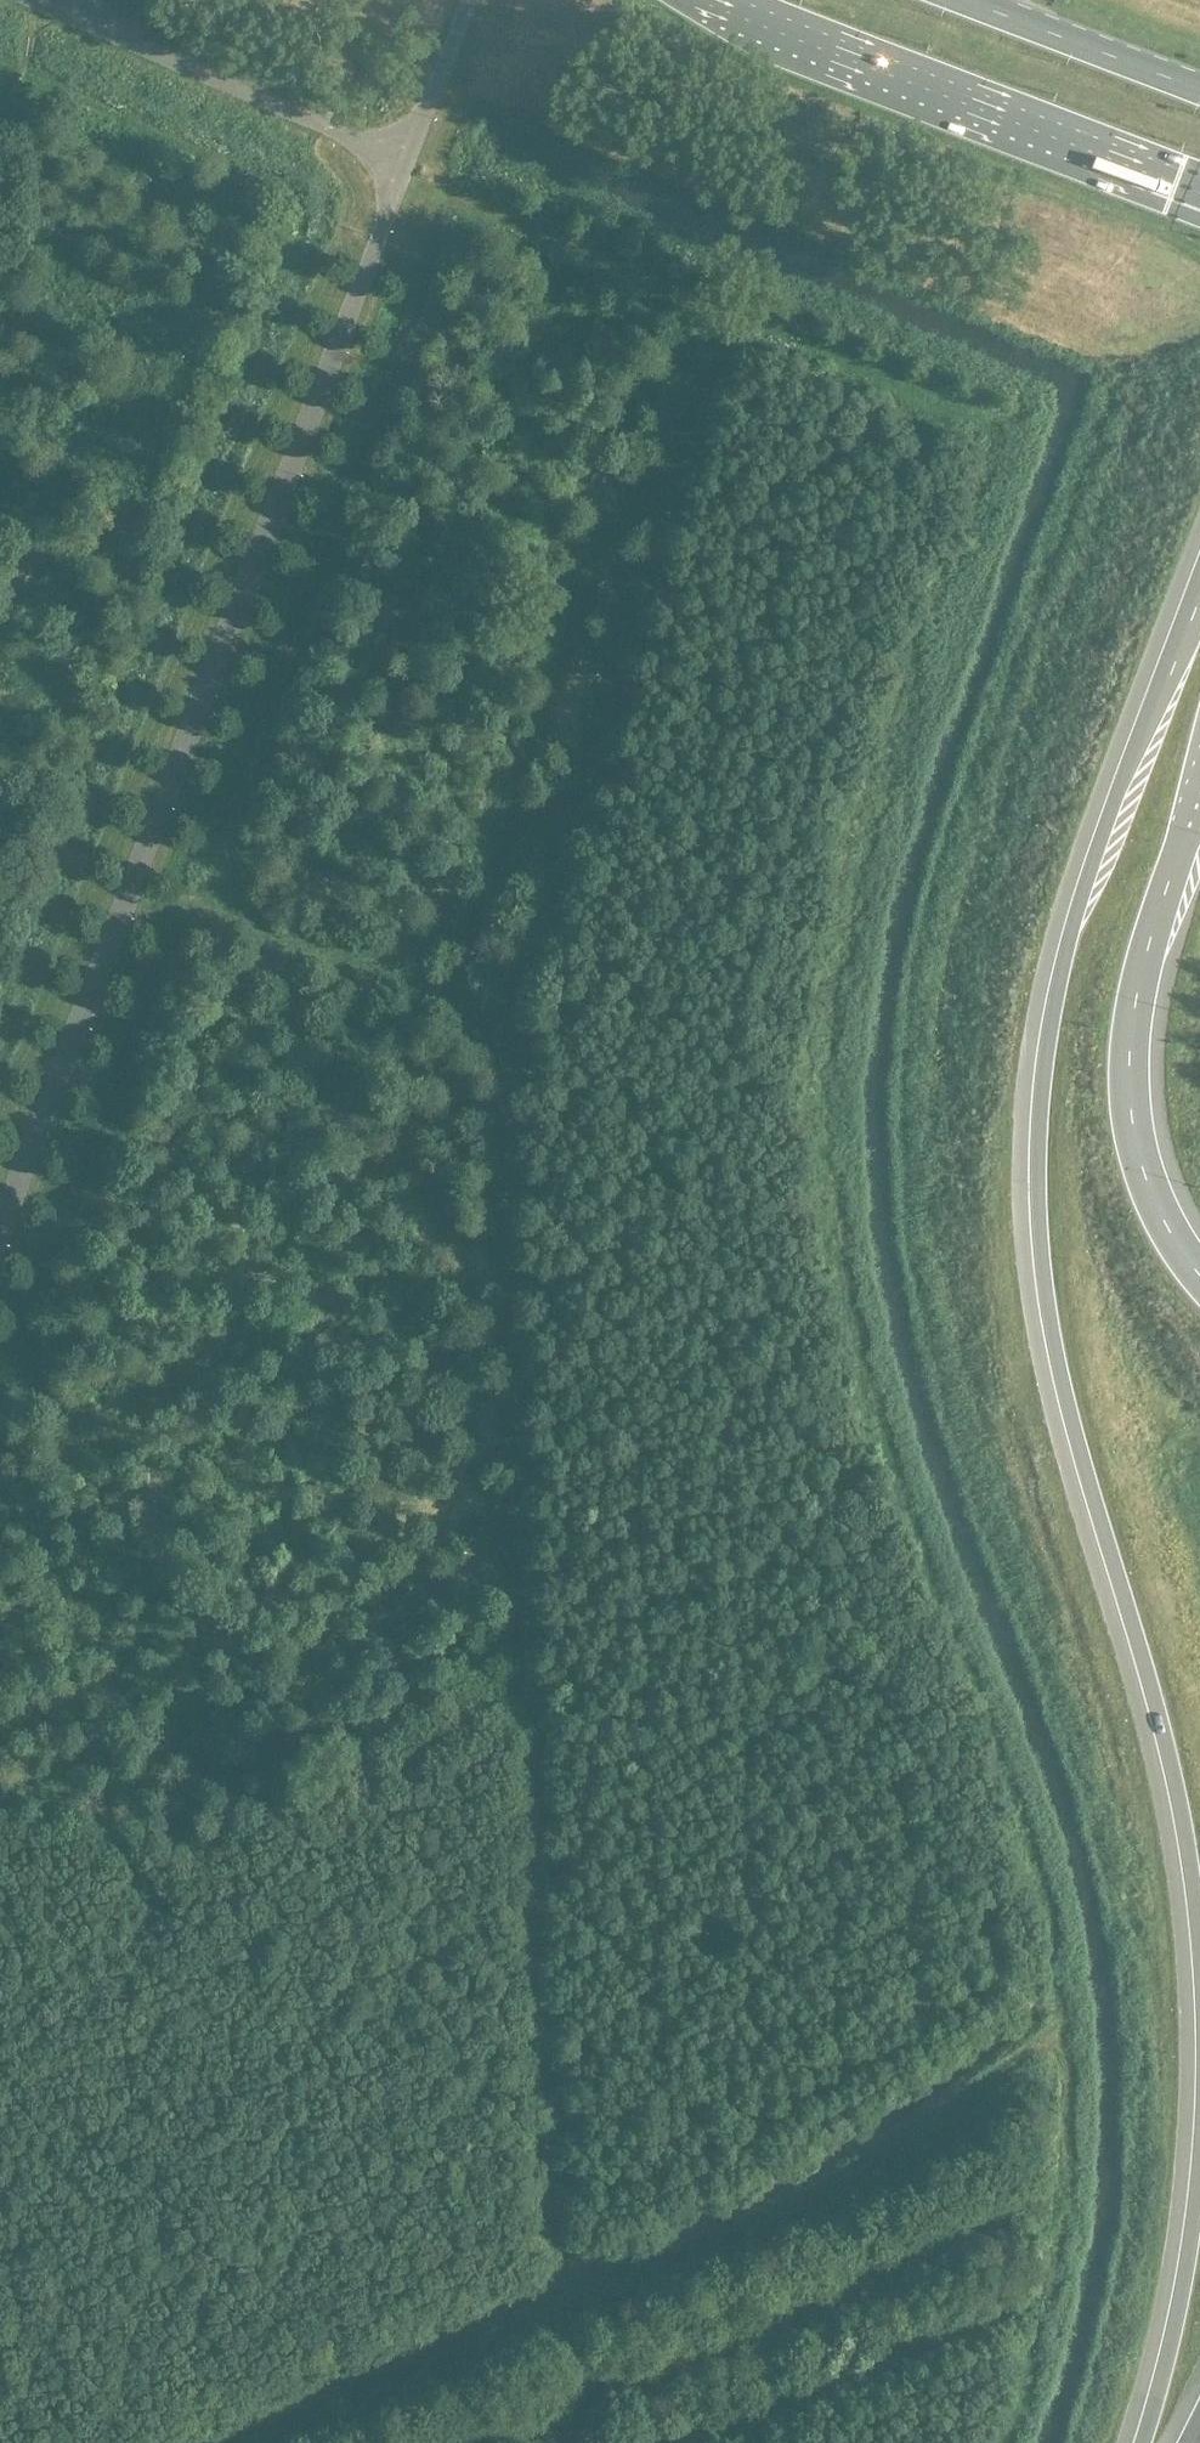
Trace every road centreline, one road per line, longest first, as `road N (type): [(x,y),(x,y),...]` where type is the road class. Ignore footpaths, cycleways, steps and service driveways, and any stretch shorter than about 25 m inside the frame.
road 1 (motorway): [(1199,595),(1080,900),(1051,1020),(1037,1163),(1049,1323),(1173,1776),(1199,1955)]
road 2 (motorway): [(1199,1270),(1145,1185),(1127,1103),(1140,974),(1199,797)]
road 3 (trunk): [(738,0),(1199,177)]
road 4 (motorway): [(1199,2162),(1184,2280),(1142,2442)]
road 5 (trunk): [(1199,91),(961,0)]

